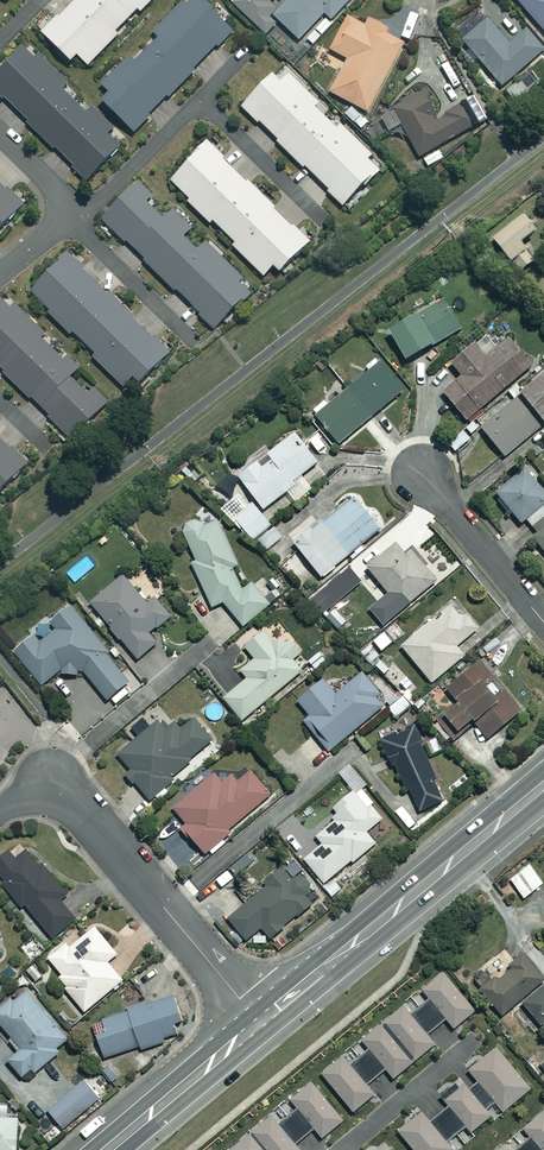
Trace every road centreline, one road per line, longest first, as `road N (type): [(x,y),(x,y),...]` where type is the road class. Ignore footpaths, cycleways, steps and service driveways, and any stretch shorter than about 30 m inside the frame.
road 1 (residential): [(0,811),(48,785),(60,791),(259,1022)]
road 2 (secondary): [(543,785),(259,1022)]
road 3 (secondary): [(259,1022),(106,1149)]
road 4 (residential): [(419,472),(543,623)]

